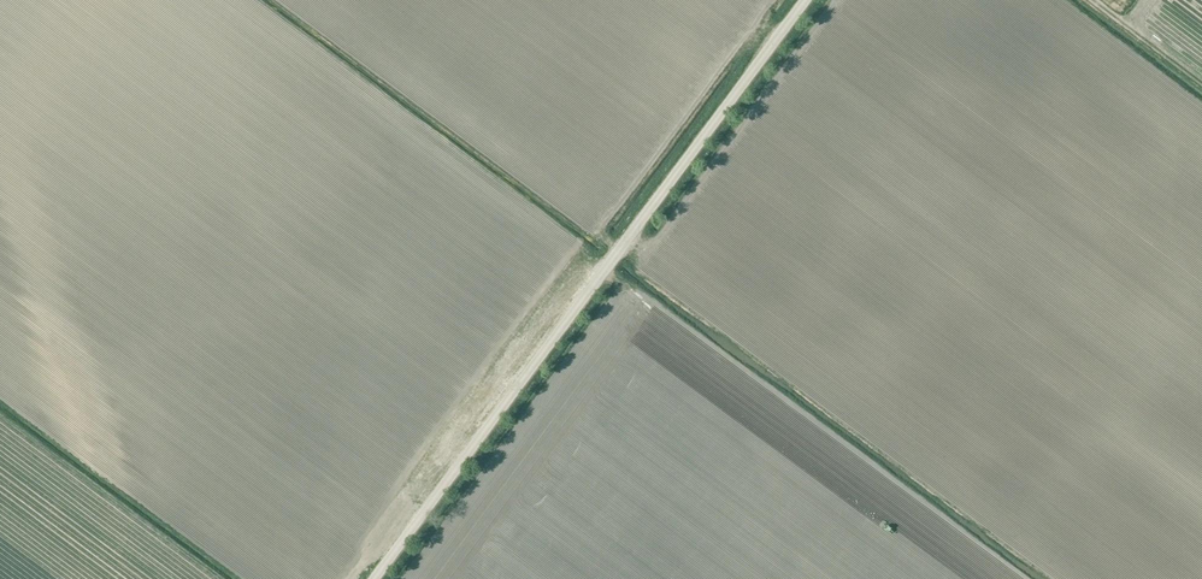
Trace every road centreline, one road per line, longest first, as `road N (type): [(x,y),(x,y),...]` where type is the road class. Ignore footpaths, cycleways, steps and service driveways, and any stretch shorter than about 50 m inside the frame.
road 1 (tertiary): [(375,578),(806,0)]

